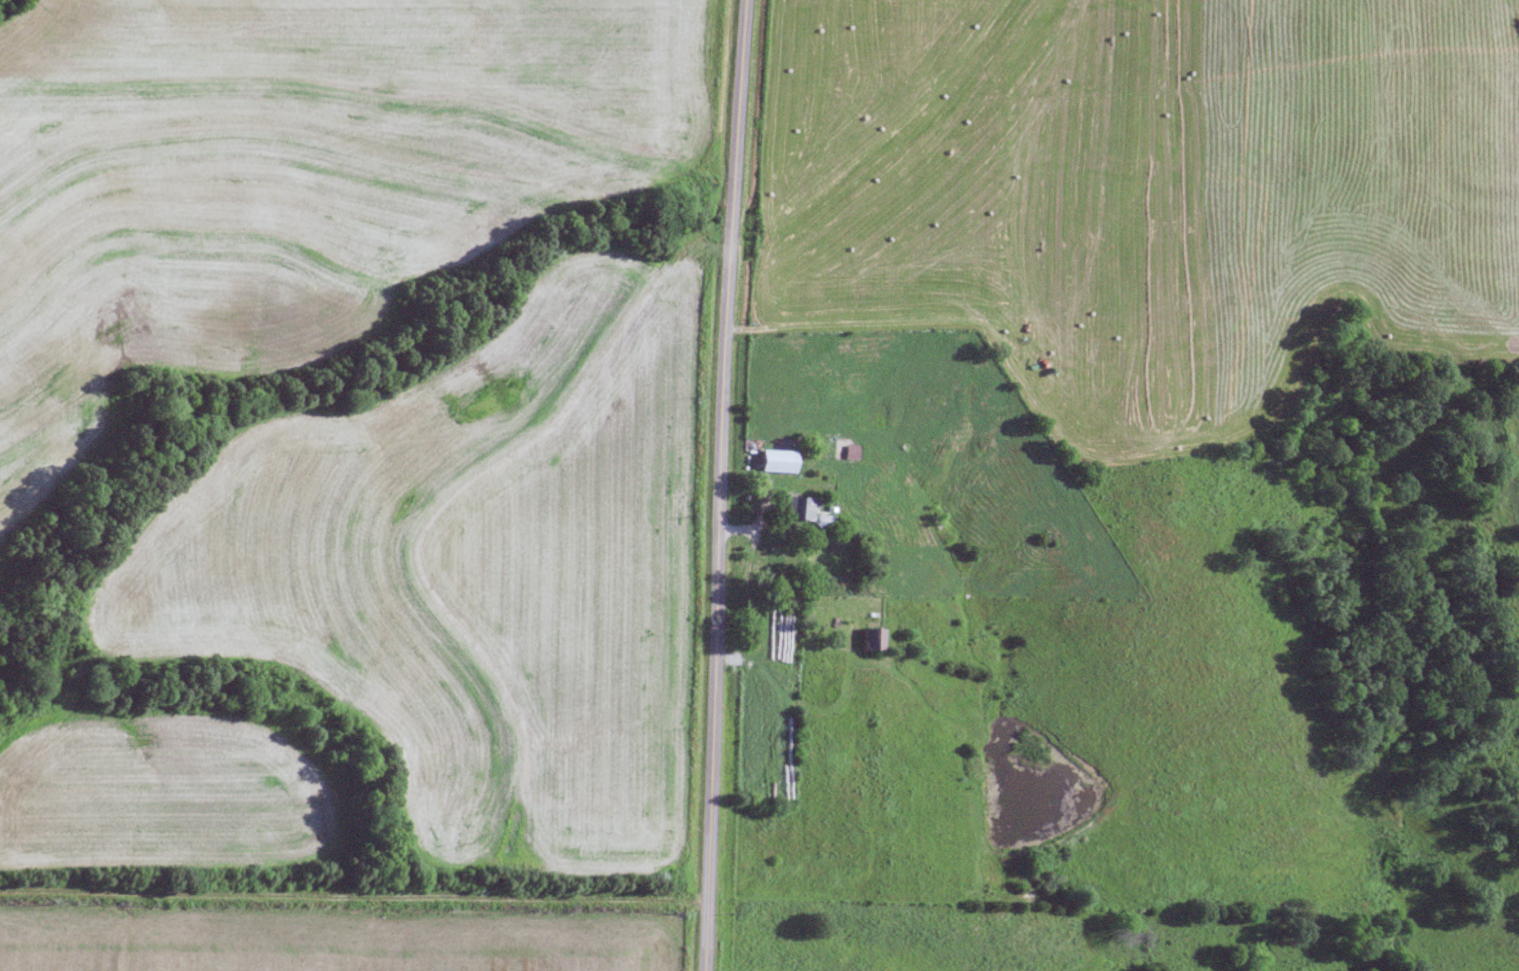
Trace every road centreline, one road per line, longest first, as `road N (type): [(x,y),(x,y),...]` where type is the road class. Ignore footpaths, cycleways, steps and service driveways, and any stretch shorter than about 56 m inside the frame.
road 1 (tertiary): [(704,970),(749,0)]

